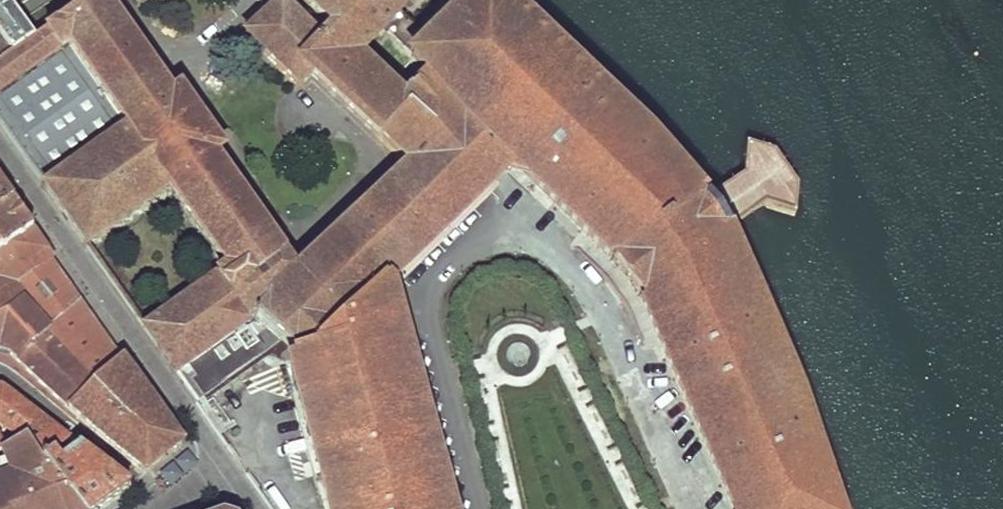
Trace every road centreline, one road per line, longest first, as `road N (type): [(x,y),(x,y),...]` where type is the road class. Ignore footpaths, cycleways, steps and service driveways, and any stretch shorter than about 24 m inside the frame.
road 1 (residential): [(225,465),(0,147)]
road 2 (residential): [(163,508),(0,372)]

